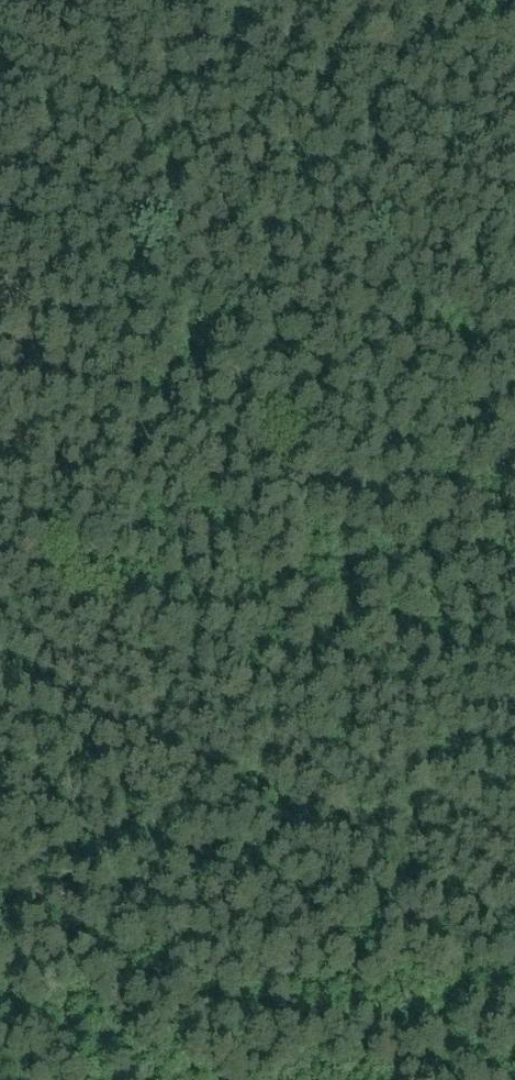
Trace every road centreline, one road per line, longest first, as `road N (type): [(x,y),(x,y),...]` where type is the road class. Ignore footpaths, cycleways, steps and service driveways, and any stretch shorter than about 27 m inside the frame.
road 1 (track): [(0,627),(514,890)]

